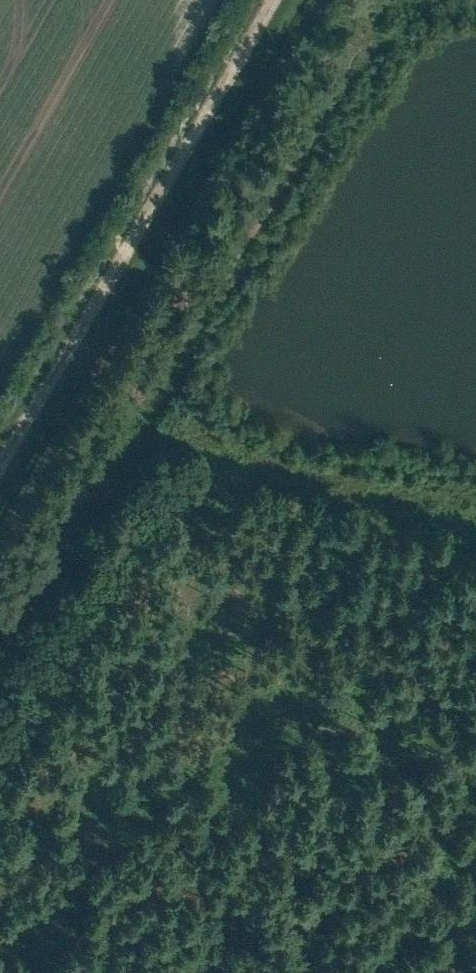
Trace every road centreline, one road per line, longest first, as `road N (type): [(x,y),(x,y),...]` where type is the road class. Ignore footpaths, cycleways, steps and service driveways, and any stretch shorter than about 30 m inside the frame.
road 1 (track): [(0,429),(254,0)]

